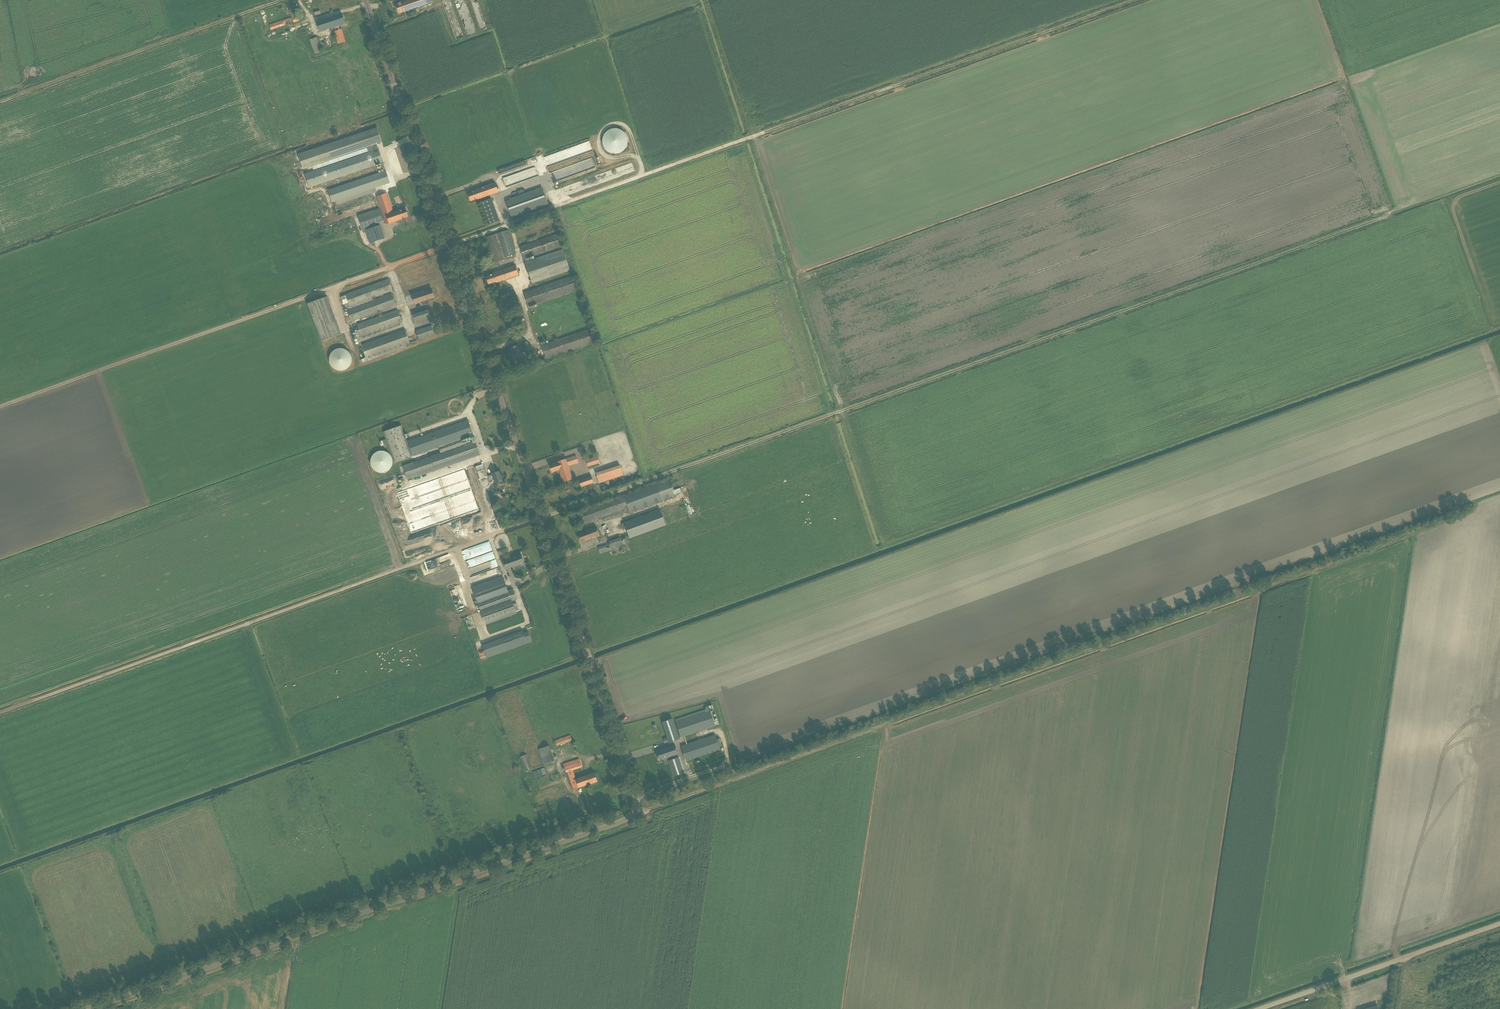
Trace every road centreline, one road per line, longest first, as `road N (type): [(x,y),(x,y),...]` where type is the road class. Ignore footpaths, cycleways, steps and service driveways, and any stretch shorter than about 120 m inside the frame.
road 1 (tertiary): [(93,1008),(628,819),(637,807),(365,0)]
road 2 (track): [(1308,247),(0,712)]
road 3 (track): [(1139,0),(0,406)]
road 4 (track): [(1406,540),(628,819)]
road 5 (track): [(284,0),(0,102)]
road 6 (unclassified): [(1259,1008),(1499,923)]

